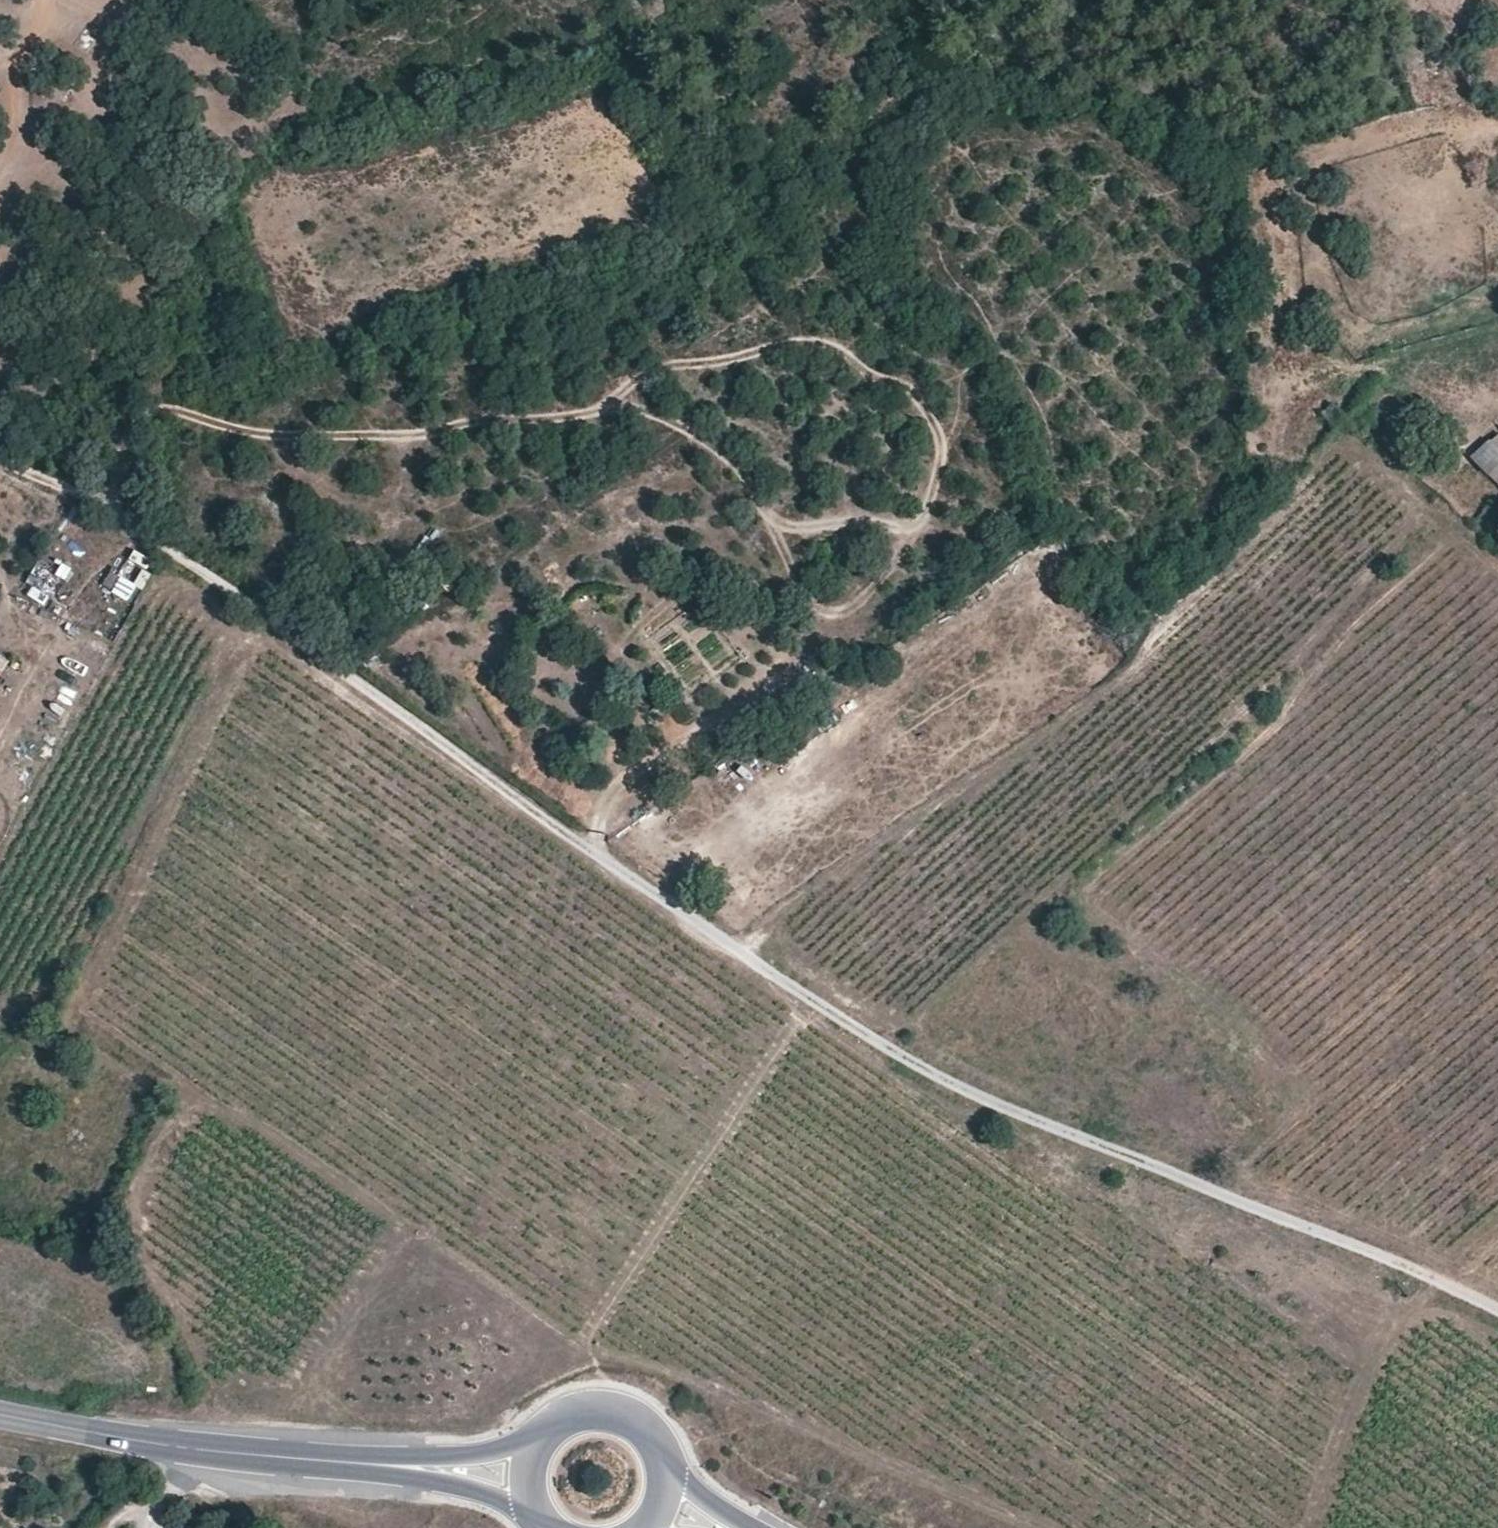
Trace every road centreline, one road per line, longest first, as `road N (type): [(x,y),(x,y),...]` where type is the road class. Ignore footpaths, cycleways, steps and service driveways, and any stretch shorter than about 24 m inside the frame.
road 1 (track): [(0,455),(145,532),(564,839),(853,1033),(962,1089),(1497,1308)]
road 2 (tertiary): [(372,1463),(133,1437),(0,1411)]
road 3 (tertiary): [(372,1463),(512,1501),(543,1523)]
road 4 (tertiary): [(544,1437),(498,1452),(372,1463)]
road 5 (tertiary): [(669,1473),(649,1430),(607,1410),(561,1421),(544,1437)]

